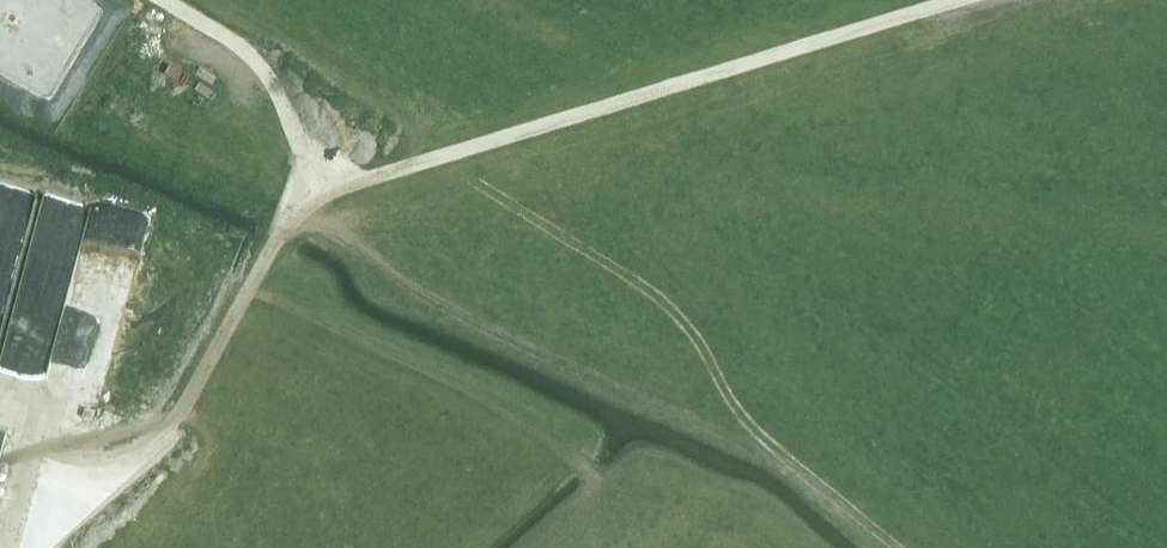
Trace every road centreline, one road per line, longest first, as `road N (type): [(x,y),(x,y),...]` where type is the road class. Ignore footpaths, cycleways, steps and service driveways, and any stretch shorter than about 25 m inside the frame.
road 1 (track): [(899,547),(743,417),(696,340),(646,286),(438,157)]
road 2 (track): [(438,157),(312,189),(177,423),(131,453),(99,459),(33,449)]
road 3 (track): [(949,0),(438,157)]
road 4 (track): [(168,0),(233,39),(269,73),(312,189)]

